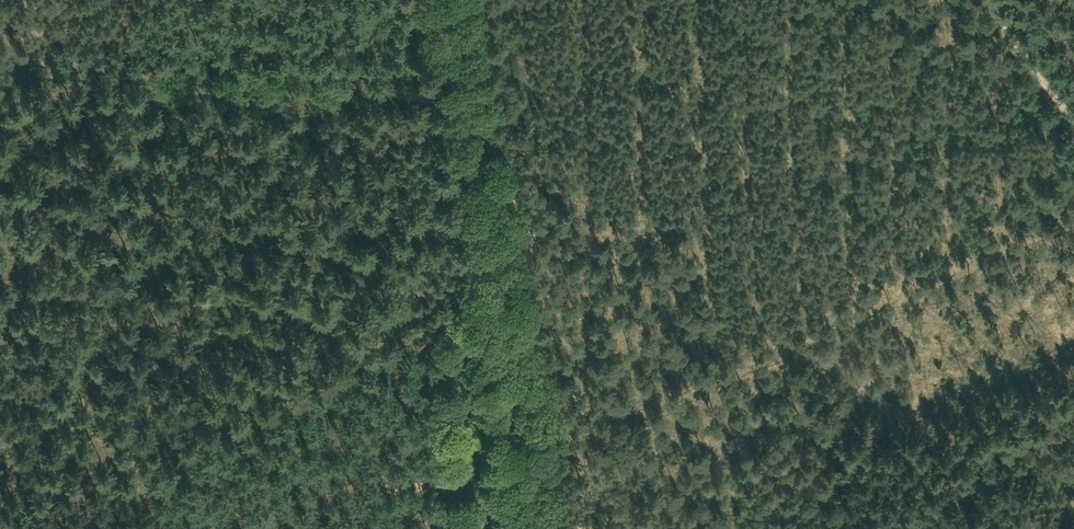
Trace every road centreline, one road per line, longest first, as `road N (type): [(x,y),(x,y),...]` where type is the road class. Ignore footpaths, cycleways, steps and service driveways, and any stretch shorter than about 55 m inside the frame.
road 1 (tertiary): [(531,528),(442,0)]
road 2 (track): [(994,0),(1073,117)]

